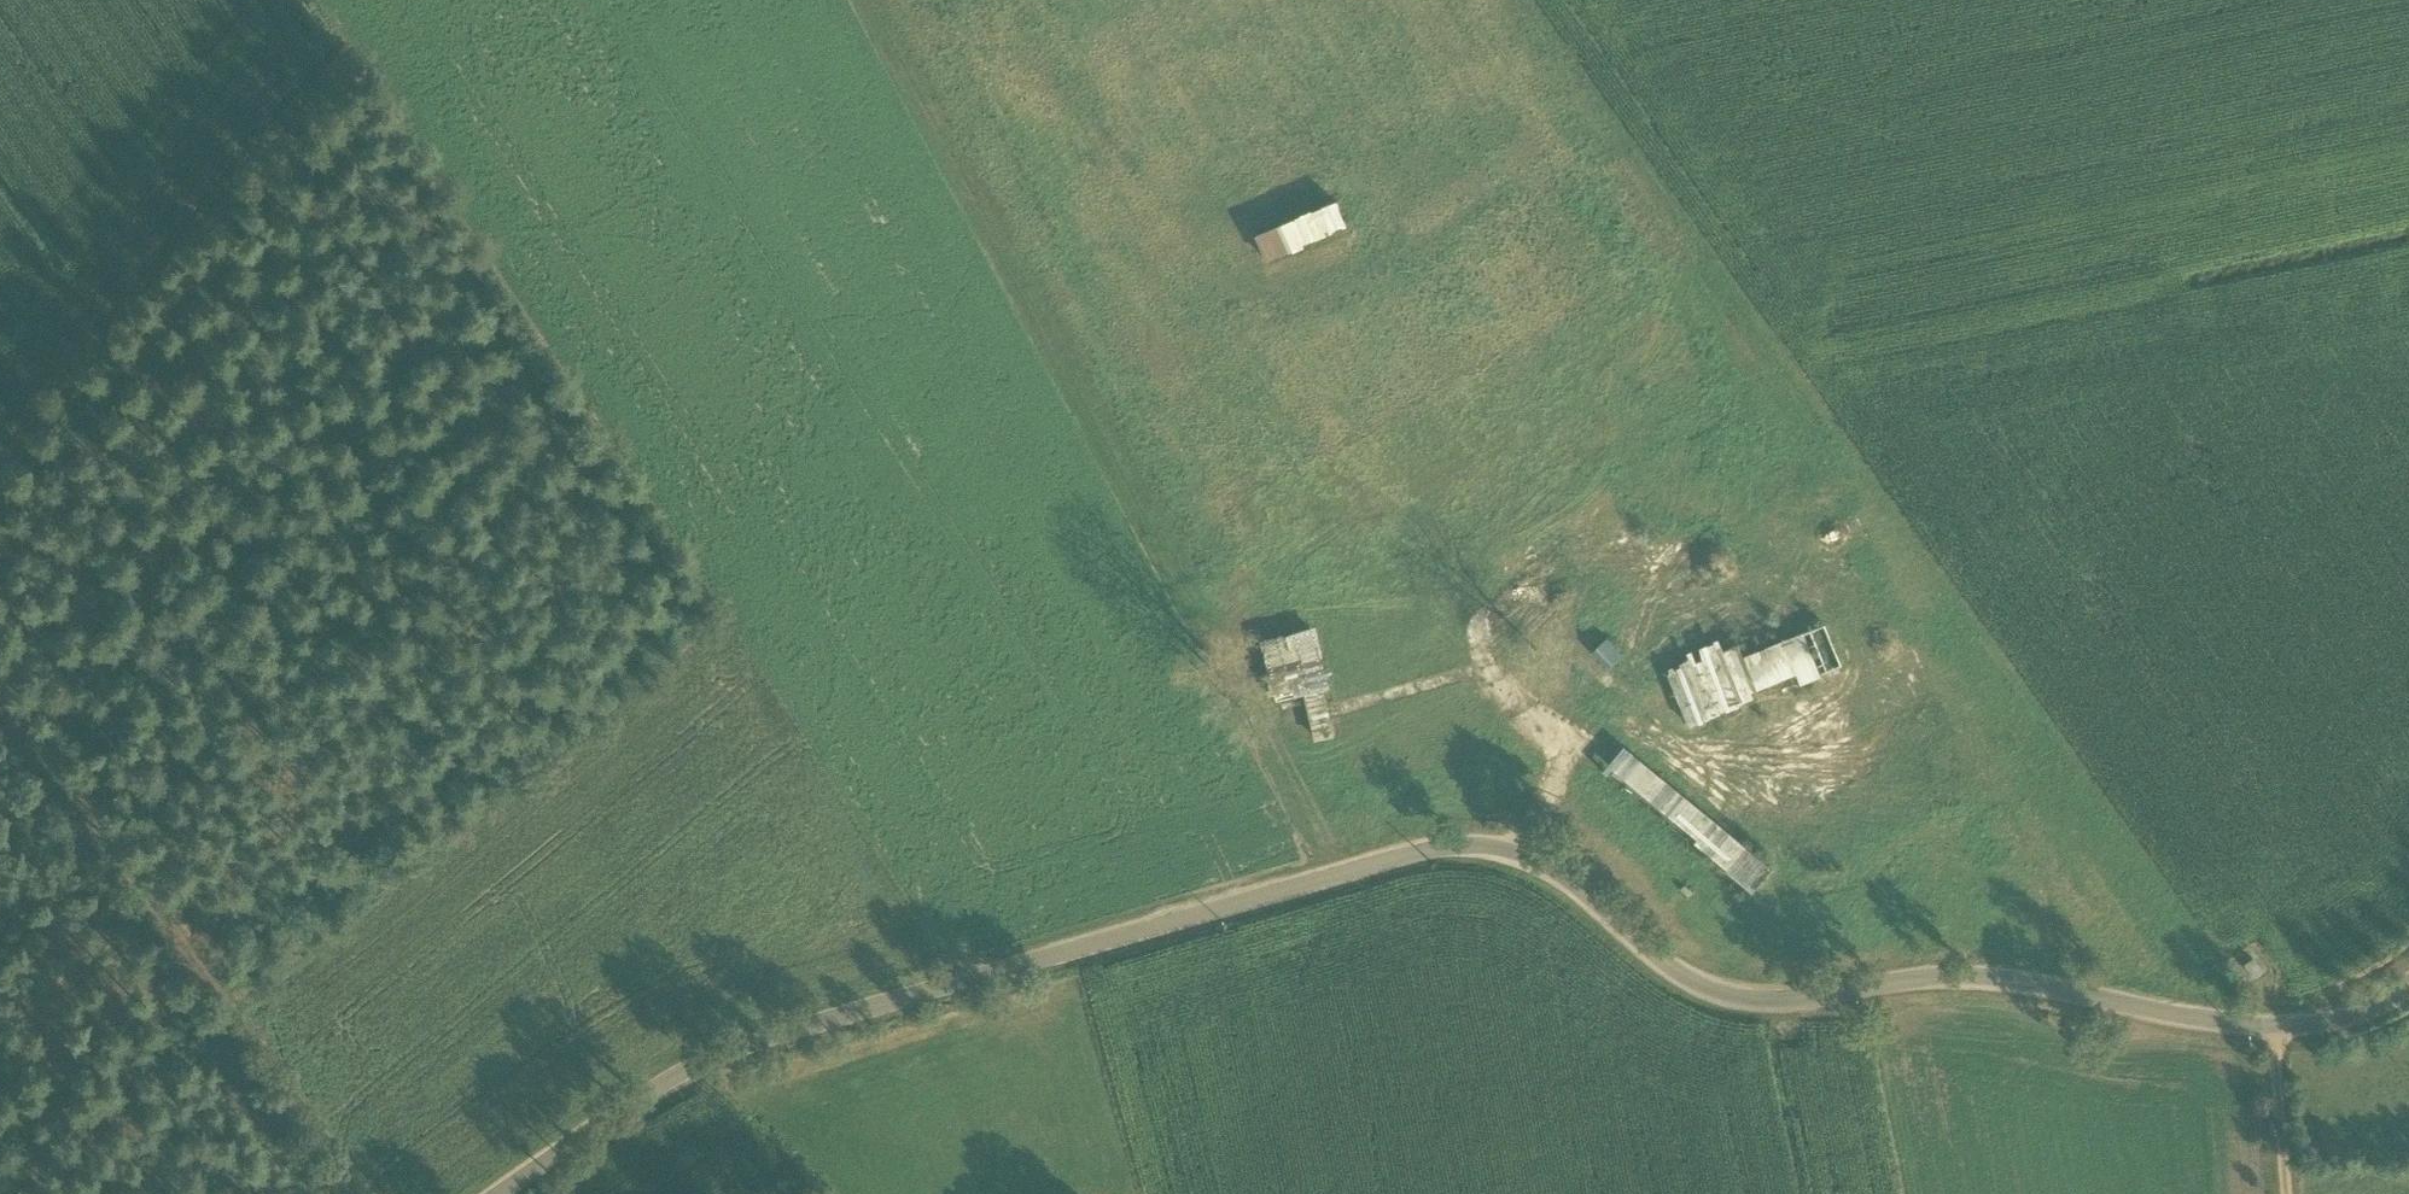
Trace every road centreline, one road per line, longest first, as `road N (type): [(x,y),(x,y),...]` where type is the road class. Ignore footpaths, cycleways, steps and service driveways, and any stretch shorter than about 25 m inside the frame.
road 1 (tertiary): [(500,1193),(726,1051),(1432,850),(1534,862),(1683,977),(1761,1003),(1951,979),(2034,986),(2240,1025),(2308,1027),(2379,1007),(2408,985)]
road 2 (track): [(2273,1027),(2287,1193)]

